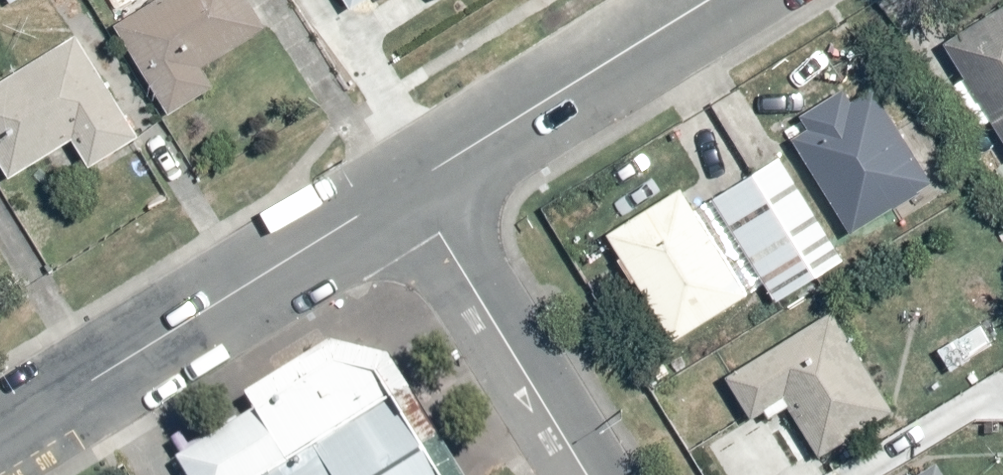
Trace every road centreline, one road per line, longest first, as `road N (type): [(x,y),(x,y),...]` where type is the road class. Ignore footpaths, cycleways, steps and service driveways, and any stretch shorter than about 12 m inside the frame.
road 1 (residential): [(0,439),(405,185)]
road 2 (residential): [(405,185),(706,0)]
road 3 (residential): [(587,474),(405,185)]

